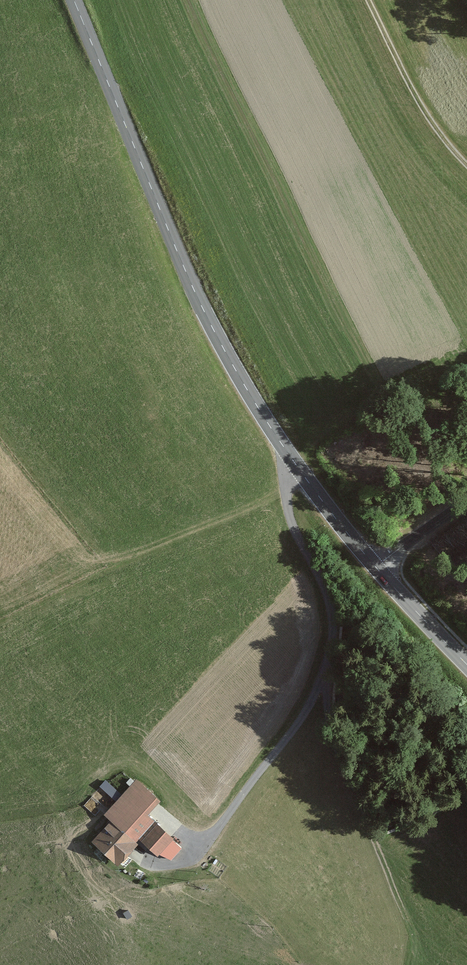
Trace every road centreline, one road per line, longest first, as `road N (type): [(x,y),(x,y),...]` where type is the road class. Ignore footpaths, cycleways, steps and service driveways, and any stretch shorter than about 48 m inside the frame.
road 1 (secondary): [(74,0),(214,331),(280,442),(375,567)]
road 2 (track): [(296,464),(287,479),(289,514),(332,615),(323,677),(298,722),(196,853),(163,864),(137,854)]
road 3 (track): [(369,0),(423,108),(466,165)]
road 4 (secondary): [(375,567),(466,664)]

